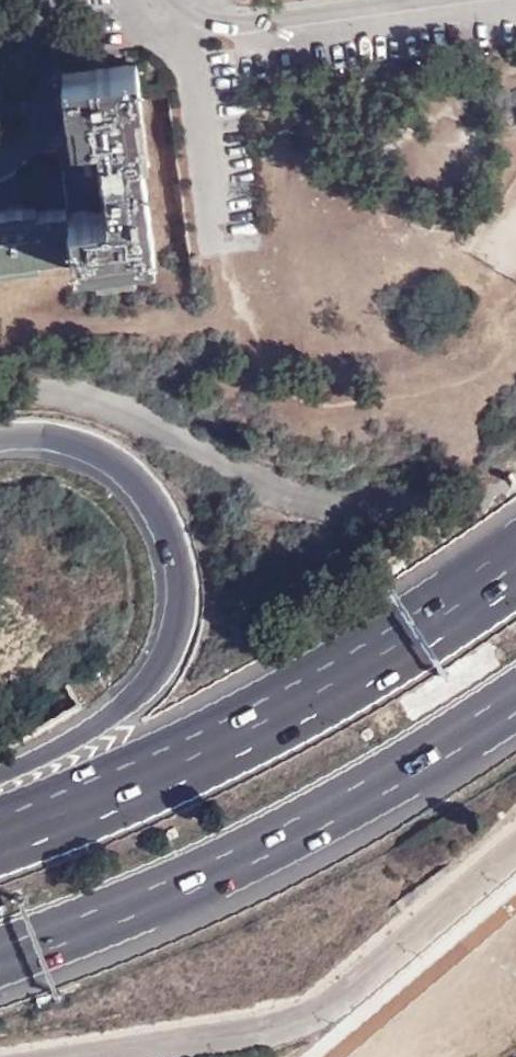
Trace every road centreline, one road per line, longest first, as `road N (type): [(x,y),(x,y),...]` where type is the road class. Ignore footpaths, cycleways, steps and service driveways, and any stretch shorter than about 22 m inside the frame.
road 1 (motorway): [(515,562),(313,694),(158,777),(0,836)]
road 2 (motorway): [(0,954),(177,886),(351,797),(515,699)]
road 3 (motorway): [(0,437),(54,433),(130,466),(184,574),(174,624),(146,689),(93,731),(0,776)]

